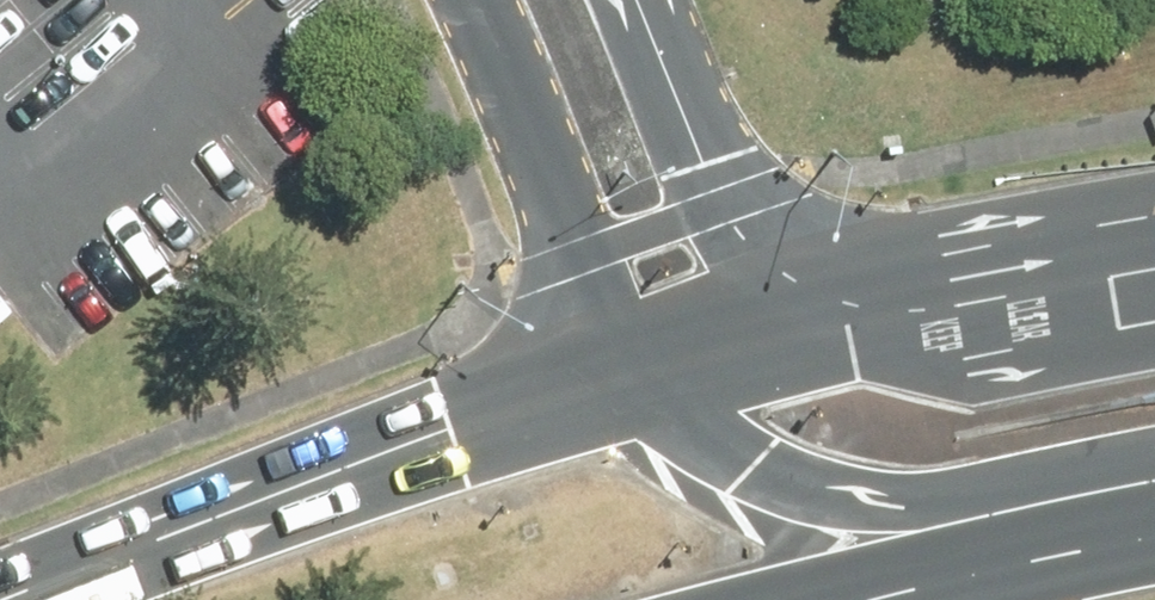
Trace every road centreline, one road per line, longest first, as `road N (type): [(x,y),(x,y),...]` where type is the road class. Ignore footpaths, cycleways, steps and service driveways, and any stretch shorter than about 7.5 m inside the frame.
road 1 (primary): [(6,599),(645,356)]
road 2 (primary): [(1115,537),(882,508),(802,480),(757,460),(645,356)]
road 3 (unclassified): [(645,356),(575,238),(475,0)]
road 4 (unclassified): [(658,0),(726,163),(785,232),(857,297)]
road 5 (primary): [(857,297),(1154,258)]
road 6 (primary): [(1115,537),(889,587)]
road 7 (primary): [(645,356),(857,297)]

